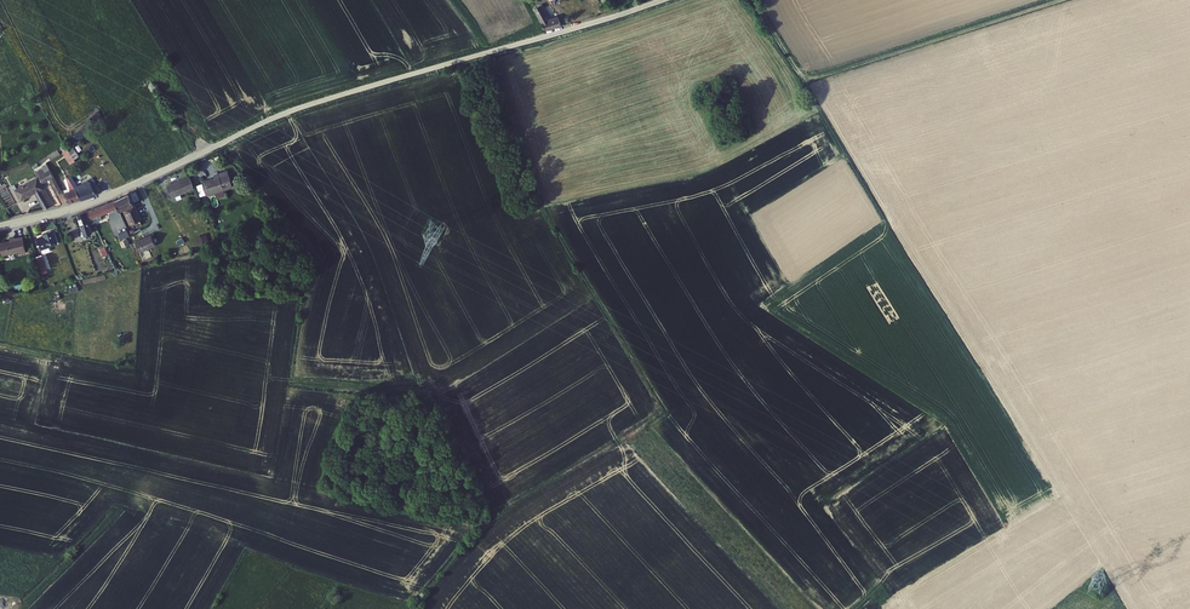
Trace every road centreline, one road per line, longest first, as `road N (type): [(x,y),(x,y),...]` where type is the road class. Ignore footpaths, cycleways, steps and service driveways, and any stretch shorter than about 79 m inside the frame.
road 1 (unclassified): [(662,0),(293,110),(101,198),(0,226)]
road 2 (track): [(1064,0),(805,77),(752,0)]

